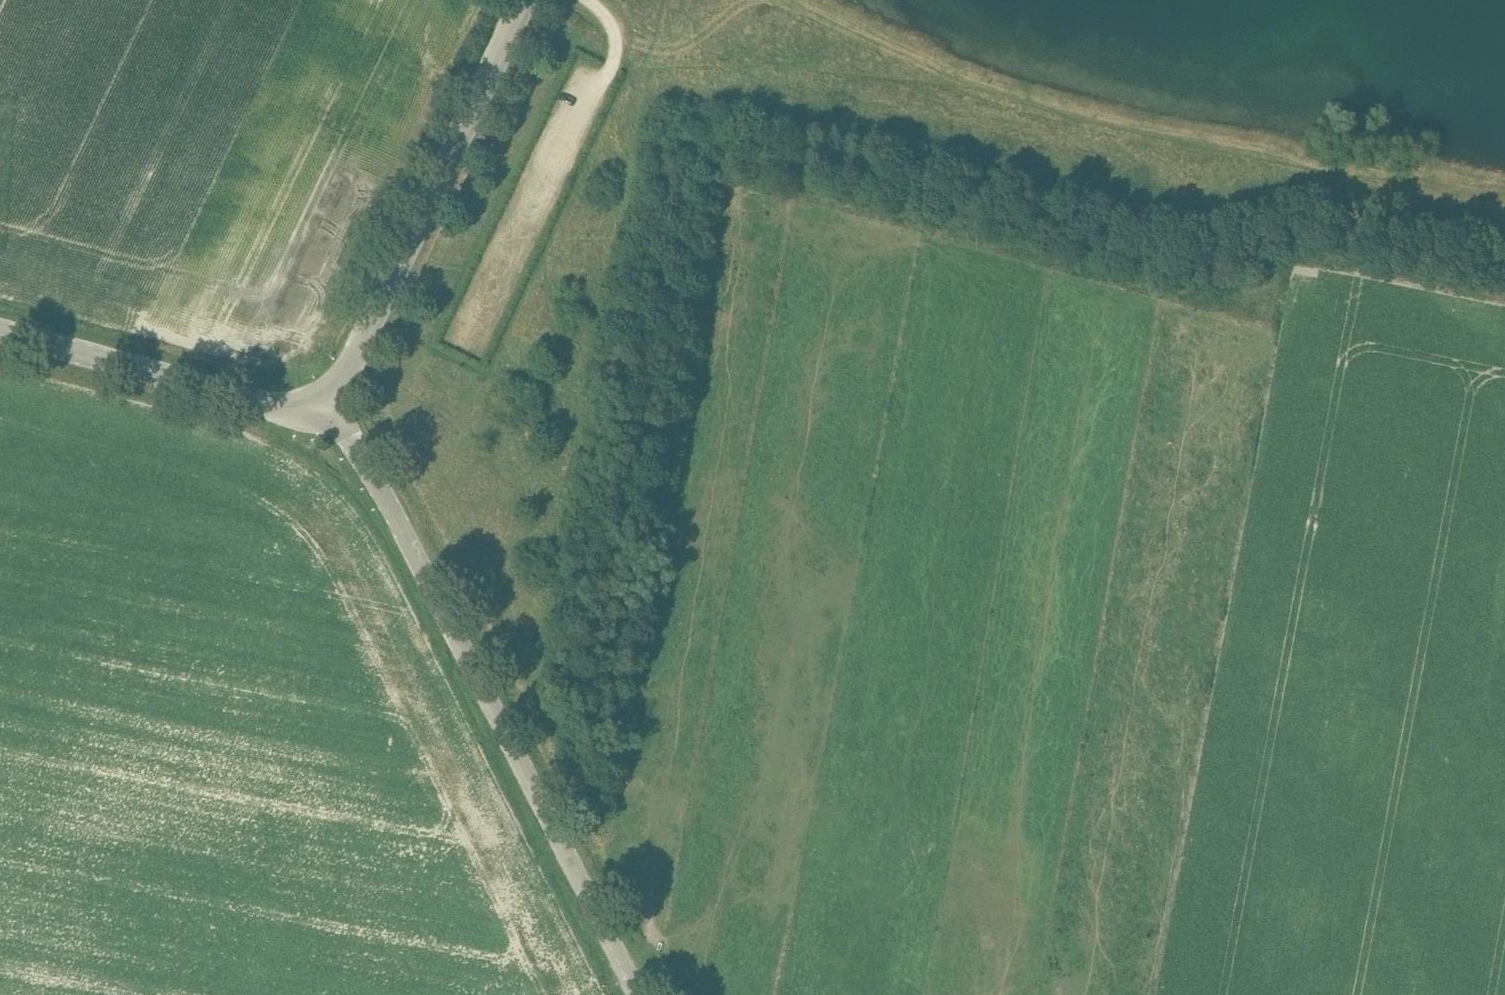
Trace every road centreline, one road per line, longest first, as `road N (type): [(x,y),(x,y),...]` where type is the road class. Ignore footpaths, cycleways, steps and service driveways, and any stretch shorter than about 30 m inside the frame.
road 1 (tertiary): [(641,994),(383,505),(311,422)]
road 2 (unclassified): [(311,422),(365,326),(519,0)]
road 3 (tertiary): [(311,422),(0,339)]

